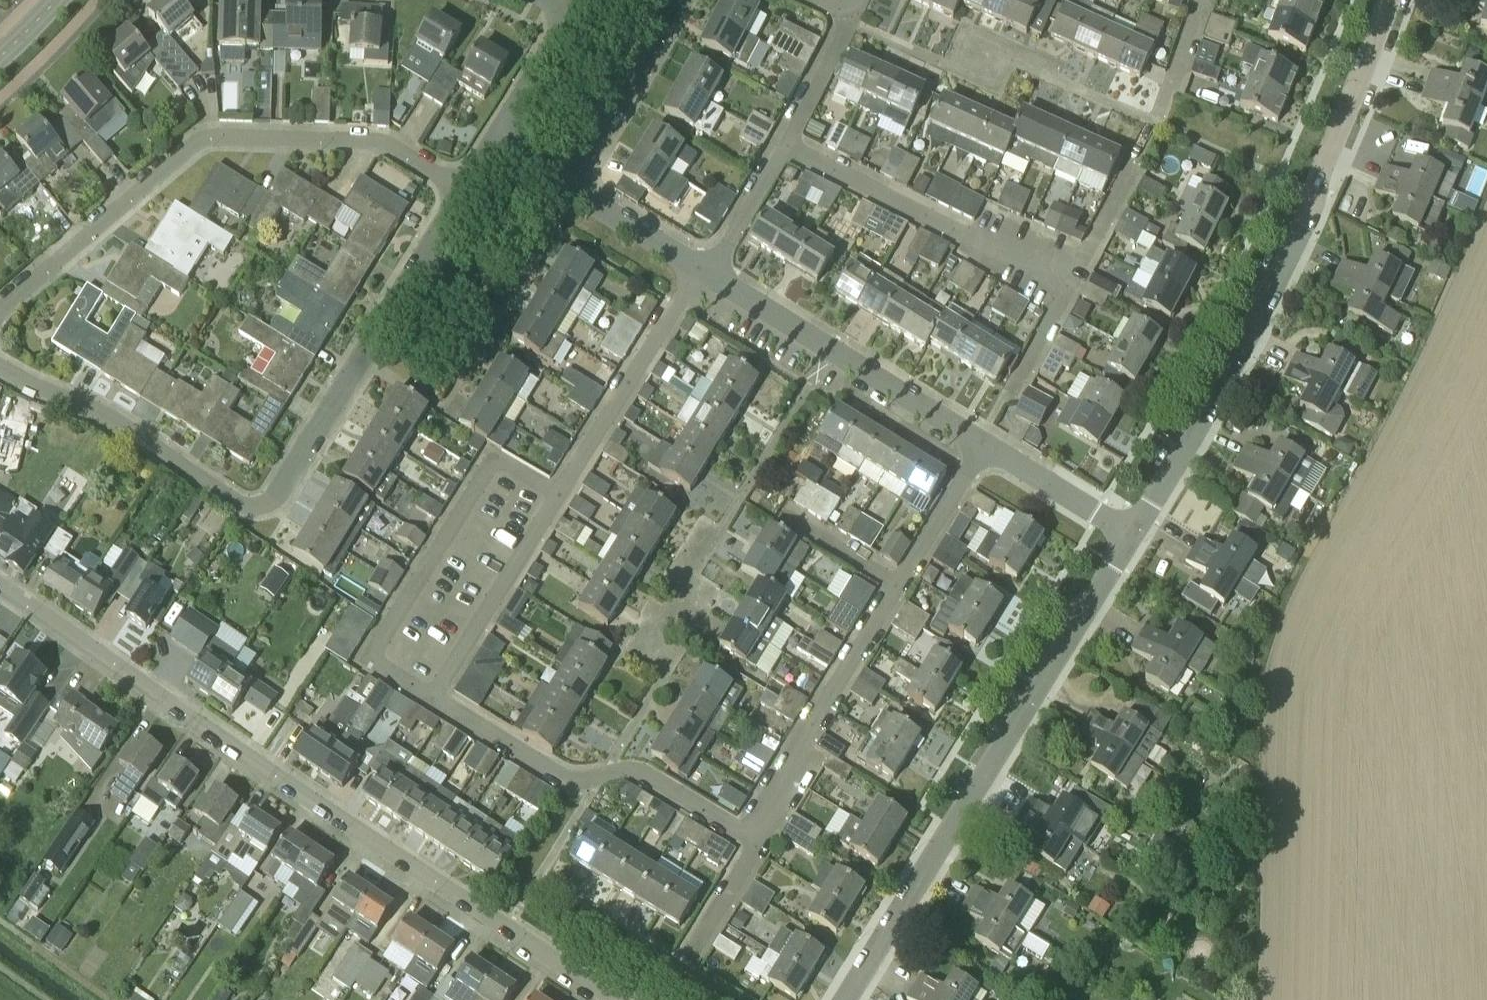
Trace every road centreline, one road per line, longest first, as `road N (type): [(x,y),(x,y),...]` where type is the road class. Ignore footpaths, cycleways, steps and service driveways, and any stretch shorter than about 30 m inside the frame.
road 1 (residential): [(603,999),(0,593)]
road 2 (residential): [(1123,536),(1314,196),(1387,0)]
road 3 (residential): [(0,325),(195,142),(229,132),(355,140),(386,149),(451,198)]
road 4 (residential): [(849,999),(1123,536)]
road 5 (residential): [(558,495),(493,457),(367,662),(429,701)]
road 6 (residential): [(249,515),(267,512),(451,198)]
road 7 (residential): [(748,835),(637,773),(560,780),(429,701)]
road 8 (residential): [(981,446),(706,272)]
road 9 (residential): [(783,150),(1064,297)]
road 10 (residential): [(249,515),(120,426),(0,368)]
road 11 (residential): [(748,835),(896,588)]
road 12 (residential): [(558,495),(706,272)]
road 13 (residential): [(429,701),(558,495)]
road 14 (residential): [(563,193),(676,0)]
road 15 (residential): [(1064,297),(1152,129)]
road 16 (residential): [(481,144),(570,15),(544,0)]
road 17 (residential): [(1123,536),(981,446)]
road 18 (residential): [(896,588),(981,446)]
road 19 (residential): [(706,272),(563,193)]
road 20 (residential): [(783,150),(848,8)]
road 21 (residential): [(706,272),(783,150)]
road 22 (residential): [(692,958),(753,853),(748,835)]
road 23 (residential): [(896,588),(780,519)]
road 24 (residential): [(1159,116),(1199,0)]

